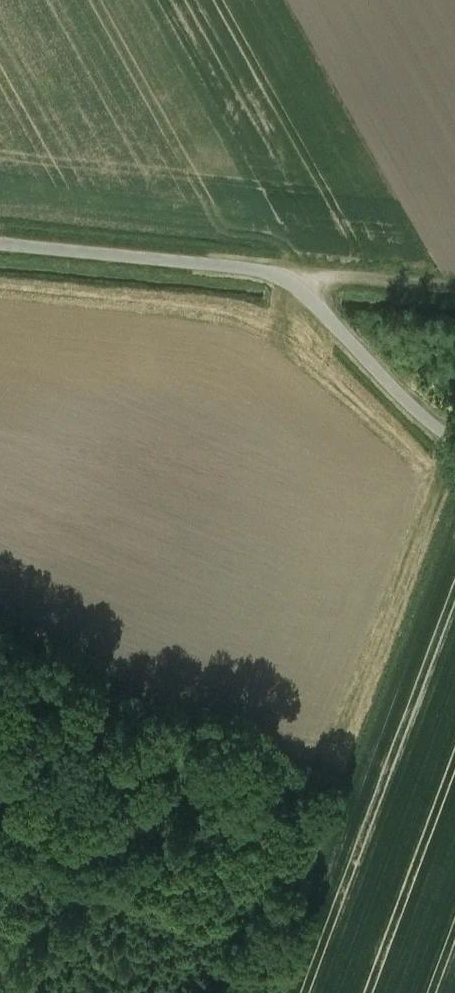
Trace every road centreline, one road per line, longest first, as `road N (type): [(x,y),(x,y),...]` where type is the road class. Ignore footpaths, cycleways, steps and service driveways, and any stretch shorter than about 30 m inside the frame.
road 1 (unclassified): [(454,439),(409,404),(287,277),(0,243)]

